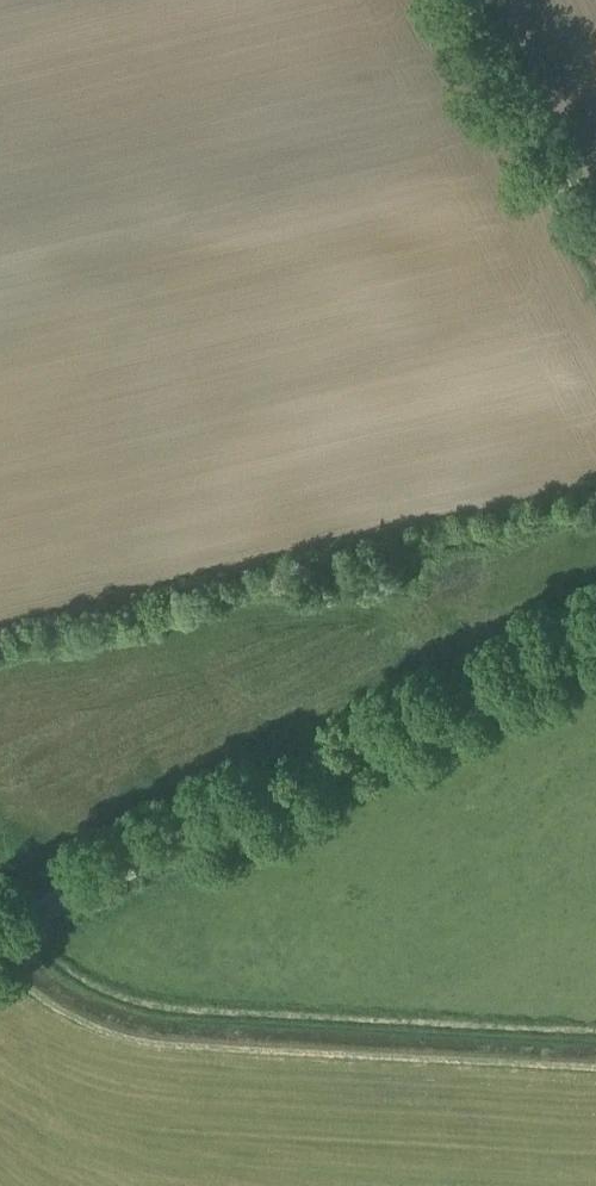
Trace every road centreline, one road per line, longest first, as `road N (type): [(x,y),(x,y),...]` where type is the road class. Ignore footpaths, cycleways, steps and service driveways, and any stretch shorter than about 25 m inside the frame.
road 1 (tertiary): [(0,934),(595,630)]
road 2 (unclassified): [(595,243),(471,0)]

